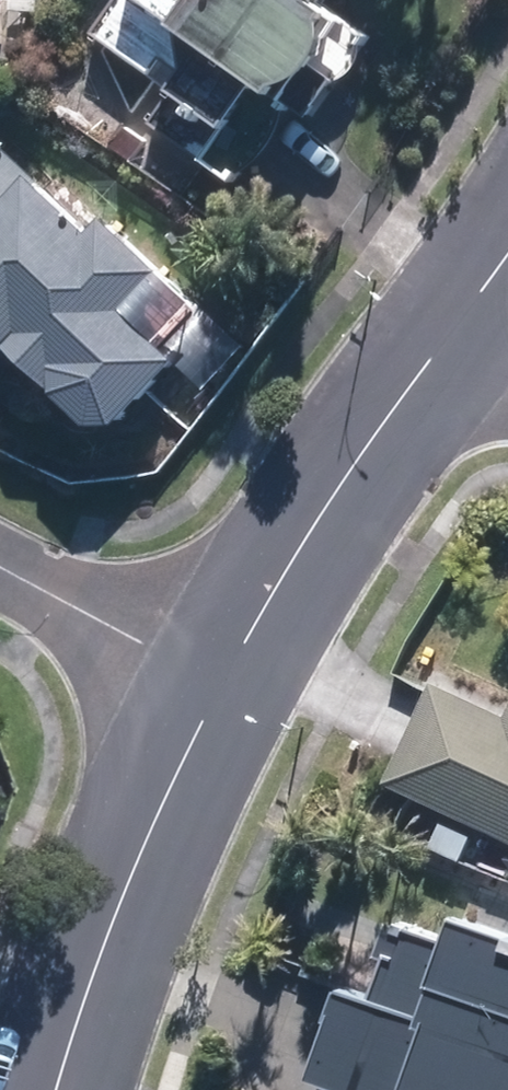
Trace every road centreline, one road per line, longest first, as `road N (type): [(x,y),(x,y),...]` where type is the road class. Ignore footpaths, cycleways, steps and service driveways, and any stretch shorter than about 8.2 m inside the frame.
road 1 (residential): [(220,692),(156,811),(57,1089)]
road 2 (residential): [(449,336),(272,597),(220,692)]
road 3 (residential): [(0,572),(220,692)]

